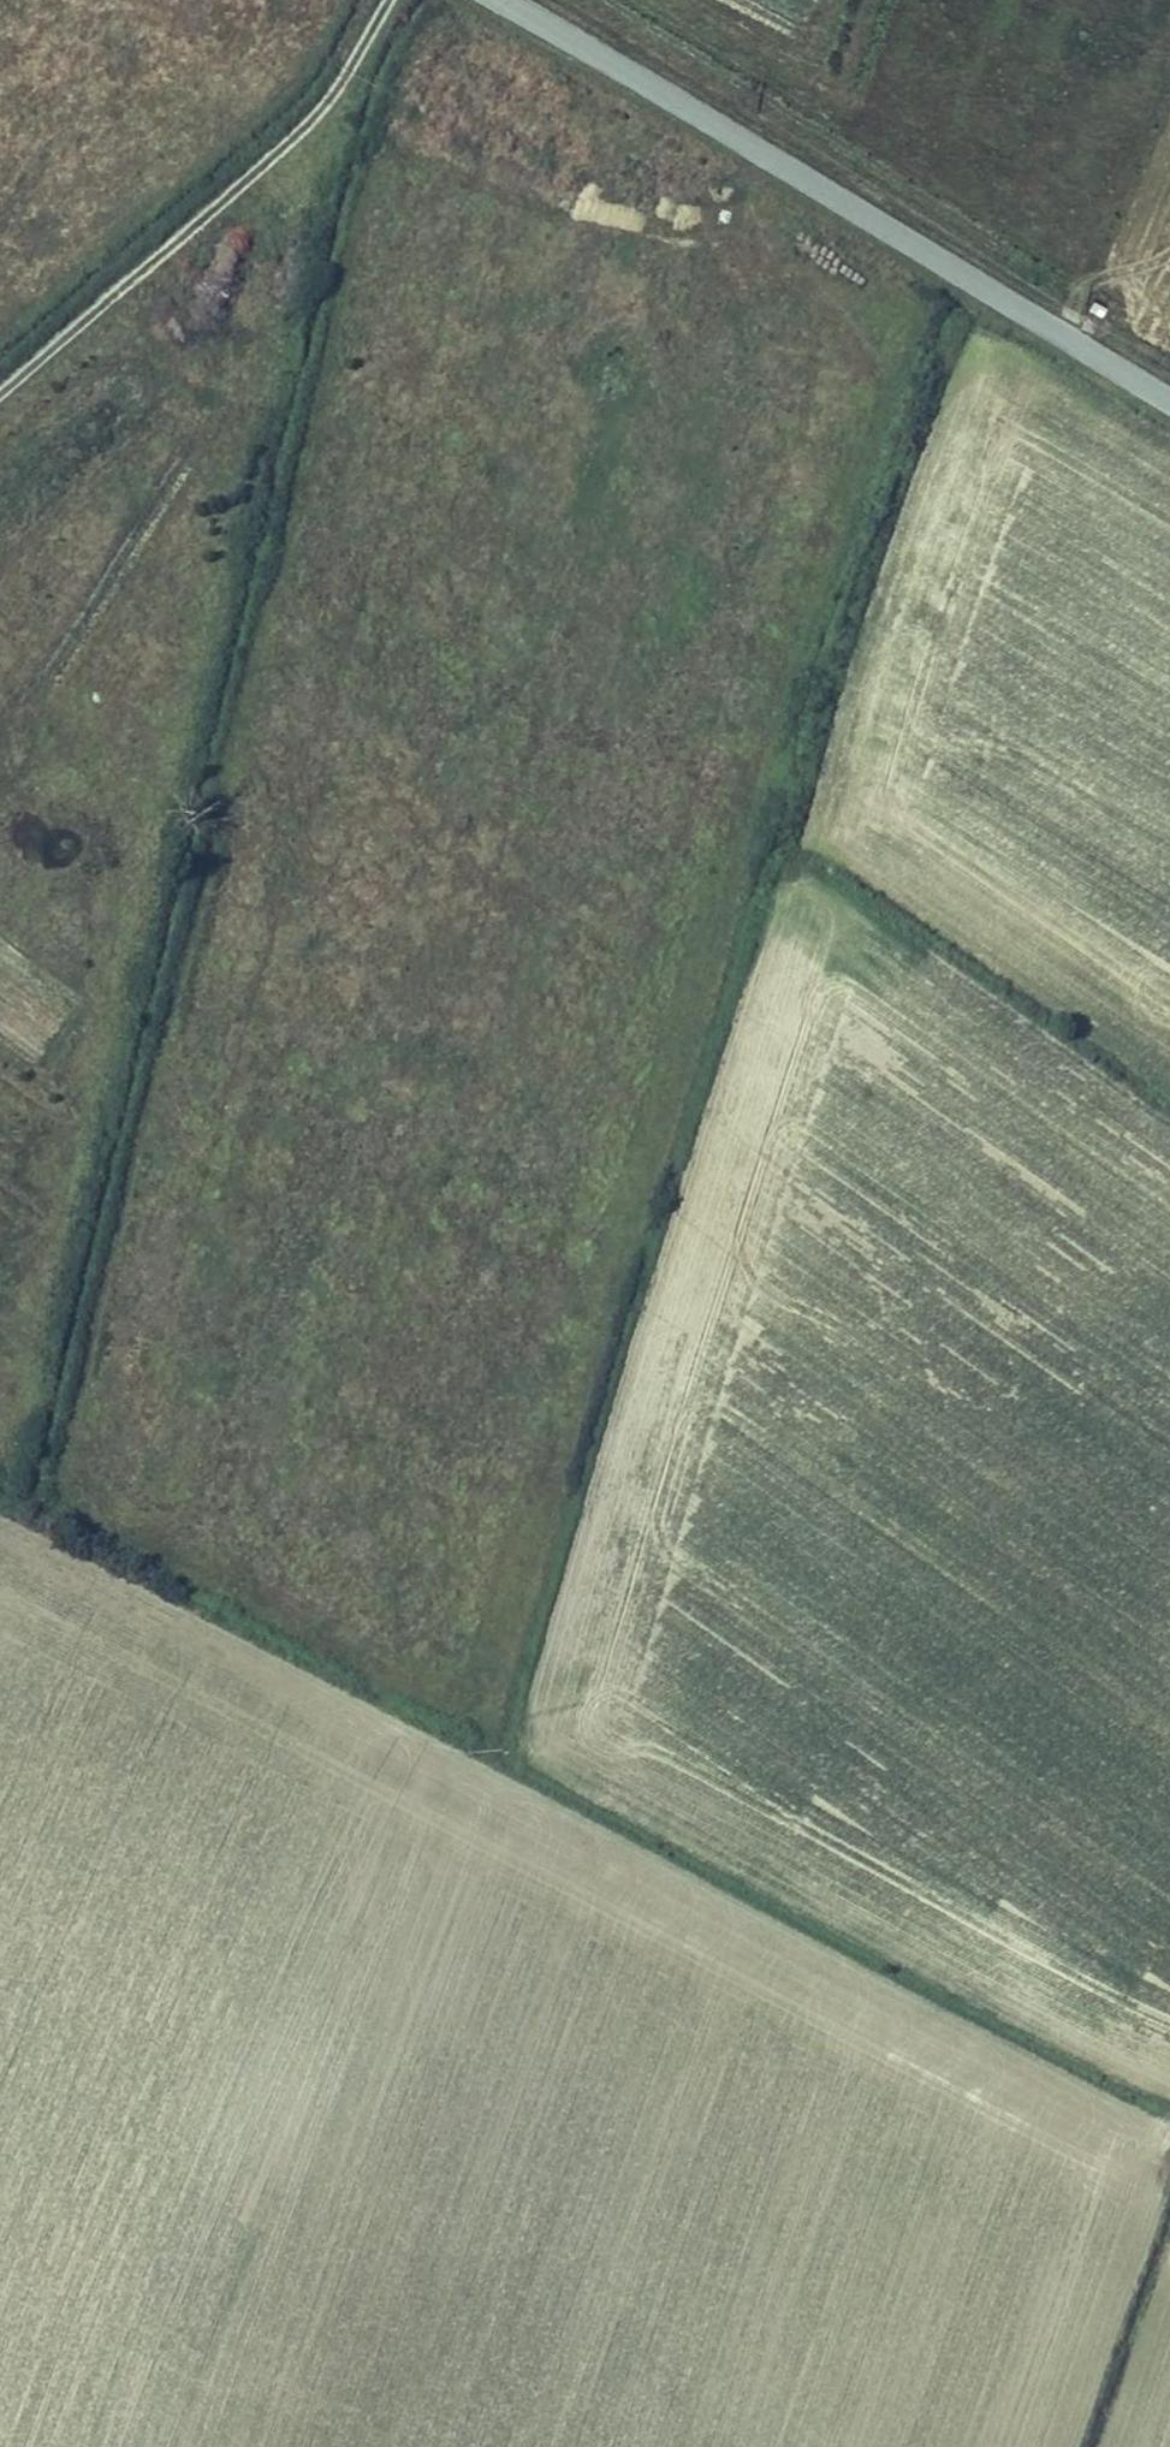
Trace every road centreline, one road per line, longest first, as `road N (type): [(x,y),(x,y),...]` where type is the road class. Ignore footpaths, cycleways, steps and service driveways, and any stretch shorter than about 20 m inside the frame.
road 1 (unclassified): [(496,0),(1169,414)]

